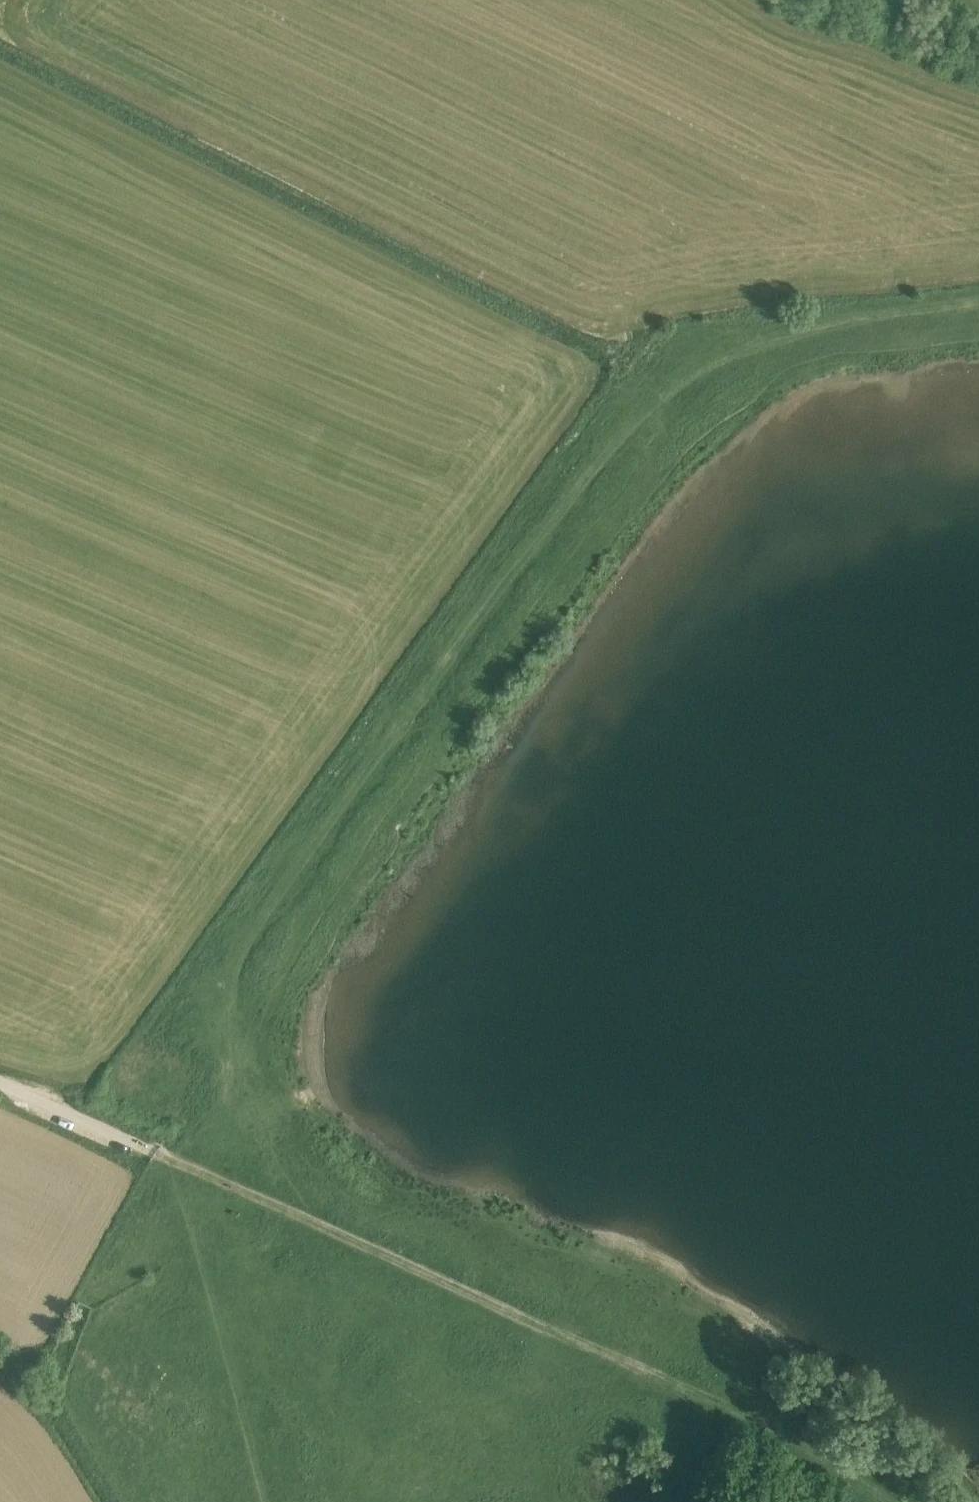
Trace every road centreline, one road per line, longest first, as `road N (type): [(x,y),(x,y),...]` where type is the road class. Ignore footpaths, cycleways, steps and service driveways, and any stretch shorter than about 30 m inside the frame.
road 1 (track): [(870,1501),(746,1416),(154,1153)]
road 2 (unclassified): [(154,1153),(0,1082)]

